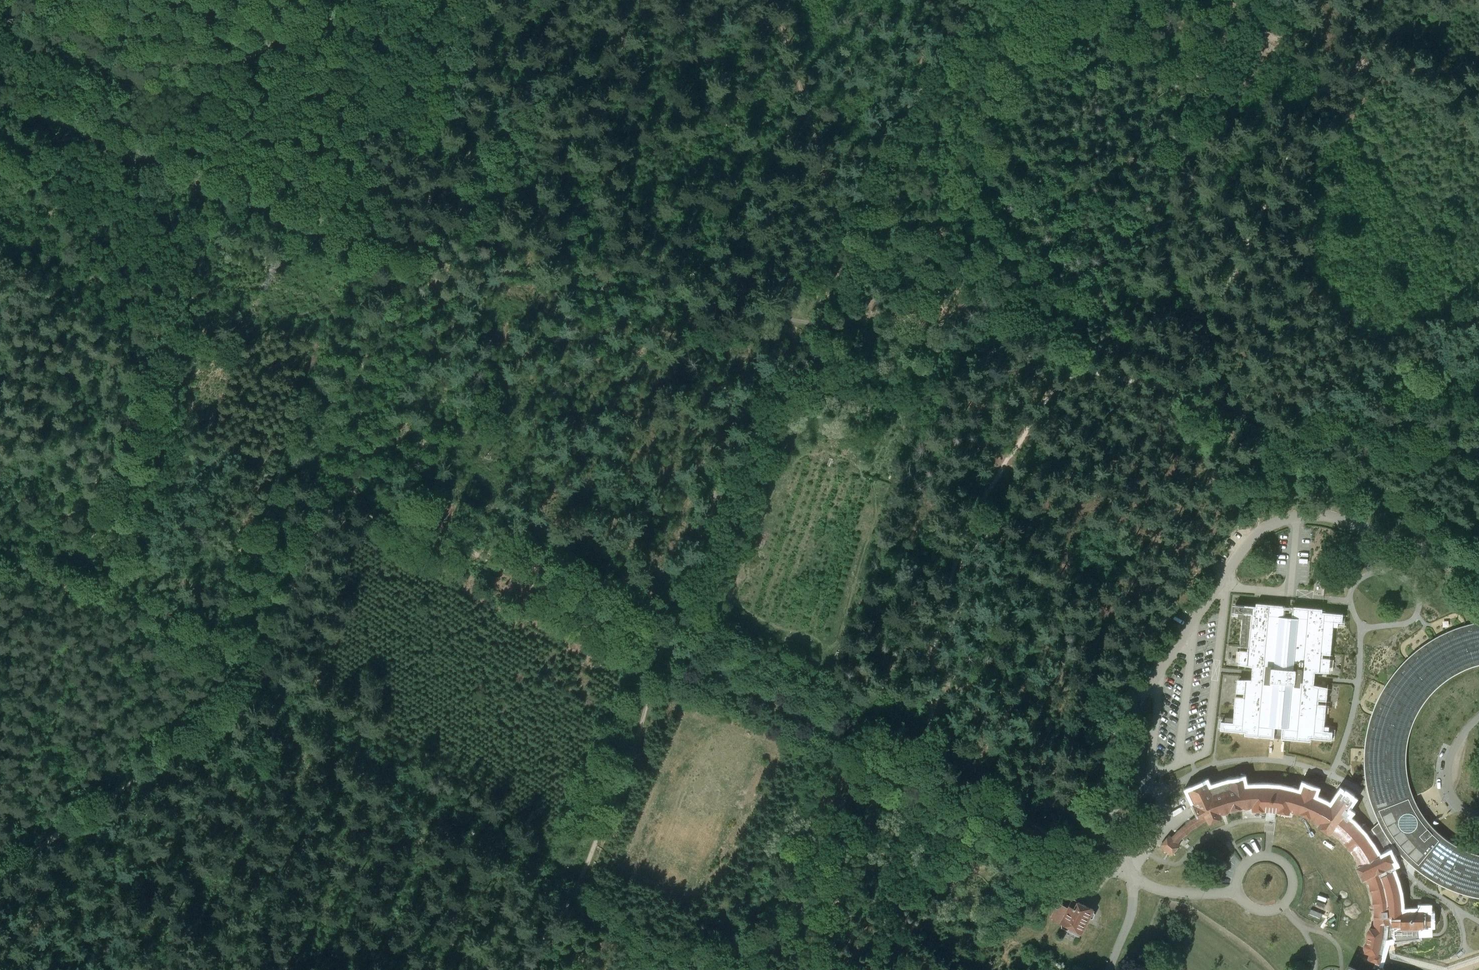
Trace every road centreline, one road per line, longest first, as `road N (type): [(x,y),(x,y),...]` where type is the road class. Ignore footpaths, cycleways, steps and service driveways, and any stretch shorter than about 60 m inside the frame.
road 1 (track): [(403,303),(273,635),(243,675),(0,877)]
road 2 (unclassified): [(1110,969),(1133,903),(1109,797),(1111,747),(1244,548),(1276,522),(1307,514),(1361,525),(1424,551)]

